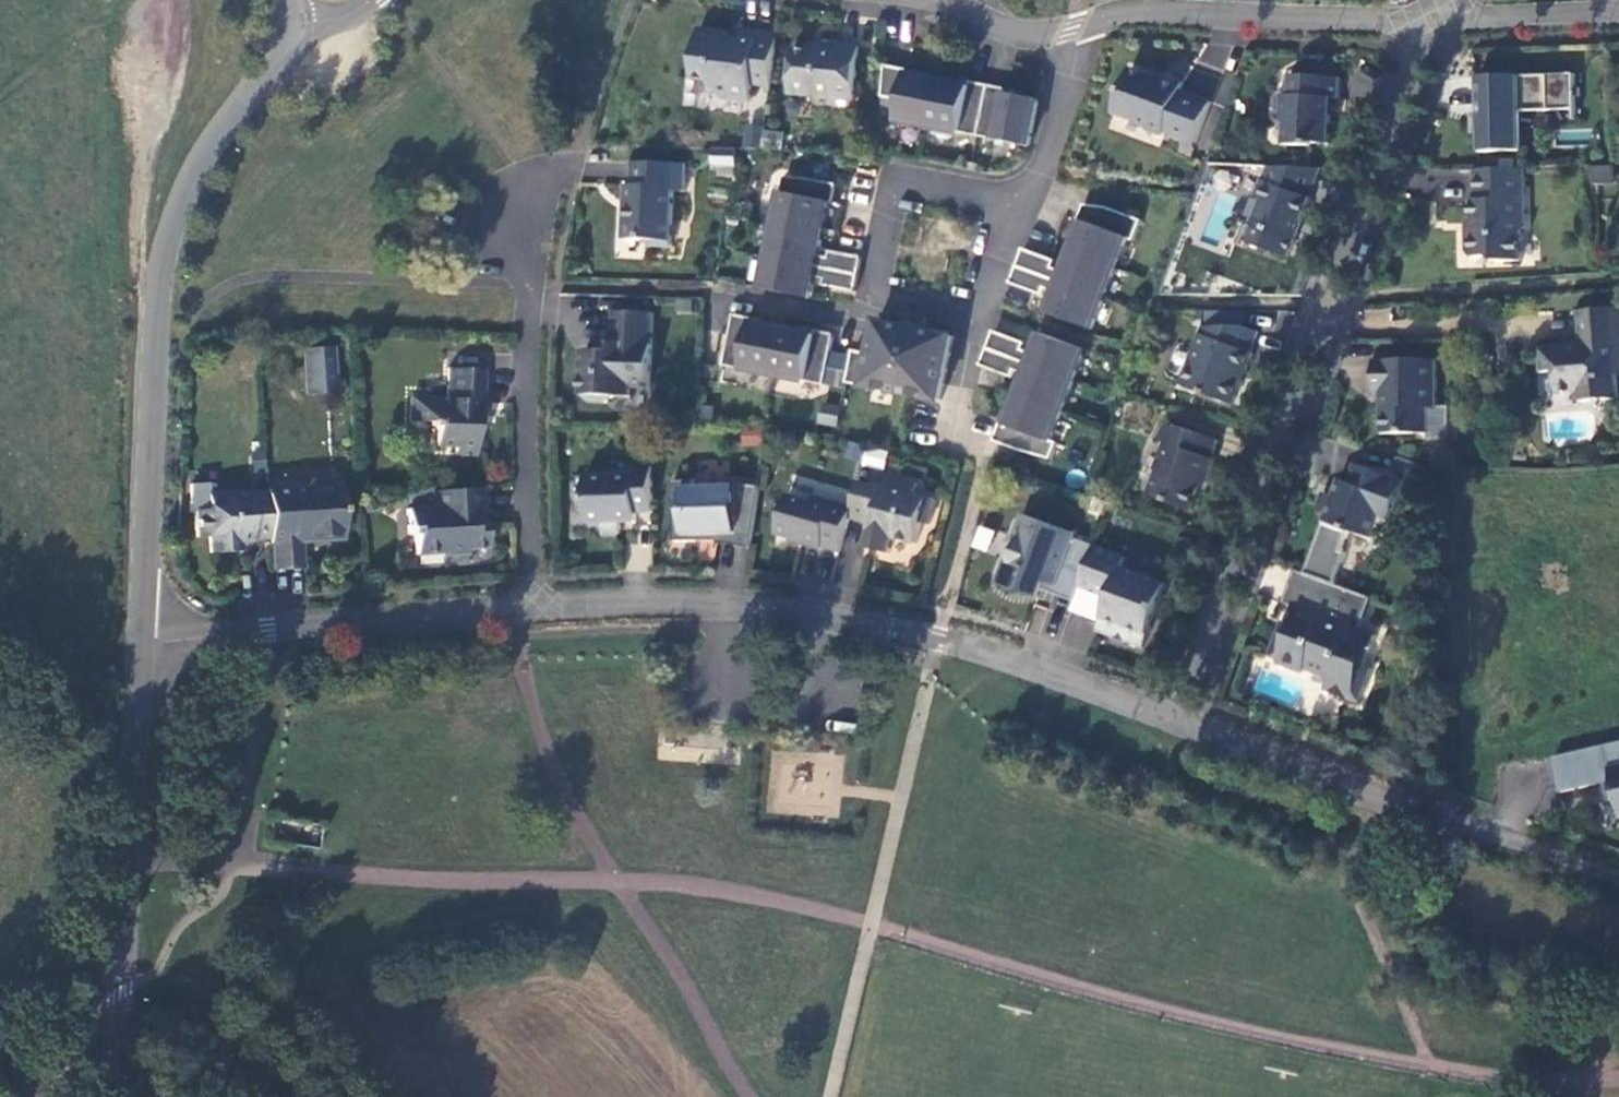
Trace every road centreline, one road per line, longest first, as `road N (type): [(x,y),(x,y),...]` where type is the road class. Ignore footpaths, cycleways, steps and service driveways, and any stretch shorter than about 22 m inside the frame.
road 1 (residential): [(1163,720),(1427,21)]
road 2 (tertiary): [(288,11),(272,66),(204,155),(170,231),(154,334),(141,638)]
road 3 (residential): [(530,610),(635,601),(794,607),(937,639),(1163,720)]
road 4 (residential): [(1163,720),(1618,884)]
road 5 (tertiary): [(141,638),(110,1096)]
road 6 (residential): [(530,610),(529,195)]
road 7 (residential): [(141,638),(530,610)]
road 8 (residential): [(1077,27),(1132,10),(1427,21)]
road 9 (residential): [(1025,203),(897,182),(873,299)]
road 10 (residential): [(1427,21),(1618,4)]
road 11 (residential): [(1077,27),(1048,161),(1025,203)]
road 12 (residential): [(941,0),(1024,34),(1077,27)]
road 13 (residential): [(873,299),(817,316),(745,301)]
road 14 (residential): [(1025,203),(989,322)]
road 15 (residential): [(989,322),(949,438)]

